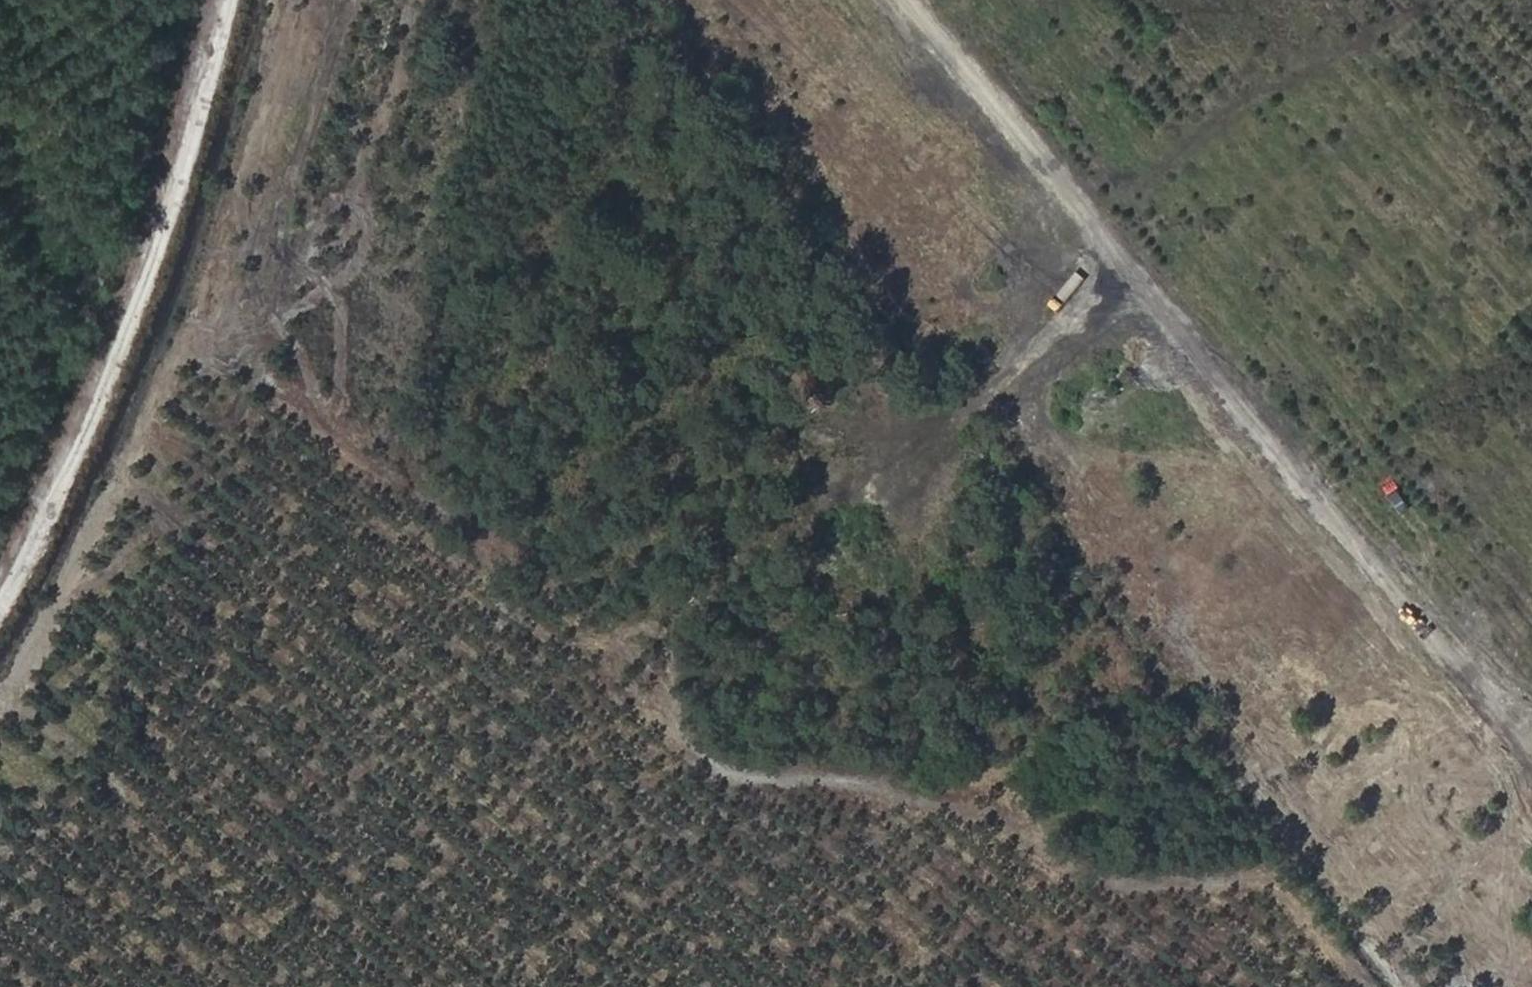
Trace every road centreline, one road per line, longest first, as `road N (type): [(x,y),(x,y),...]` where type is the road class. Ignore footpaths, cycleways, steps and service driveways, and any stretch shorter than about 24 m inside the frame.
road 1 (track): [(896,0),(1531,739)]
road 2 (track): [(0,607),(93,427),(141,303),(230,0)]

